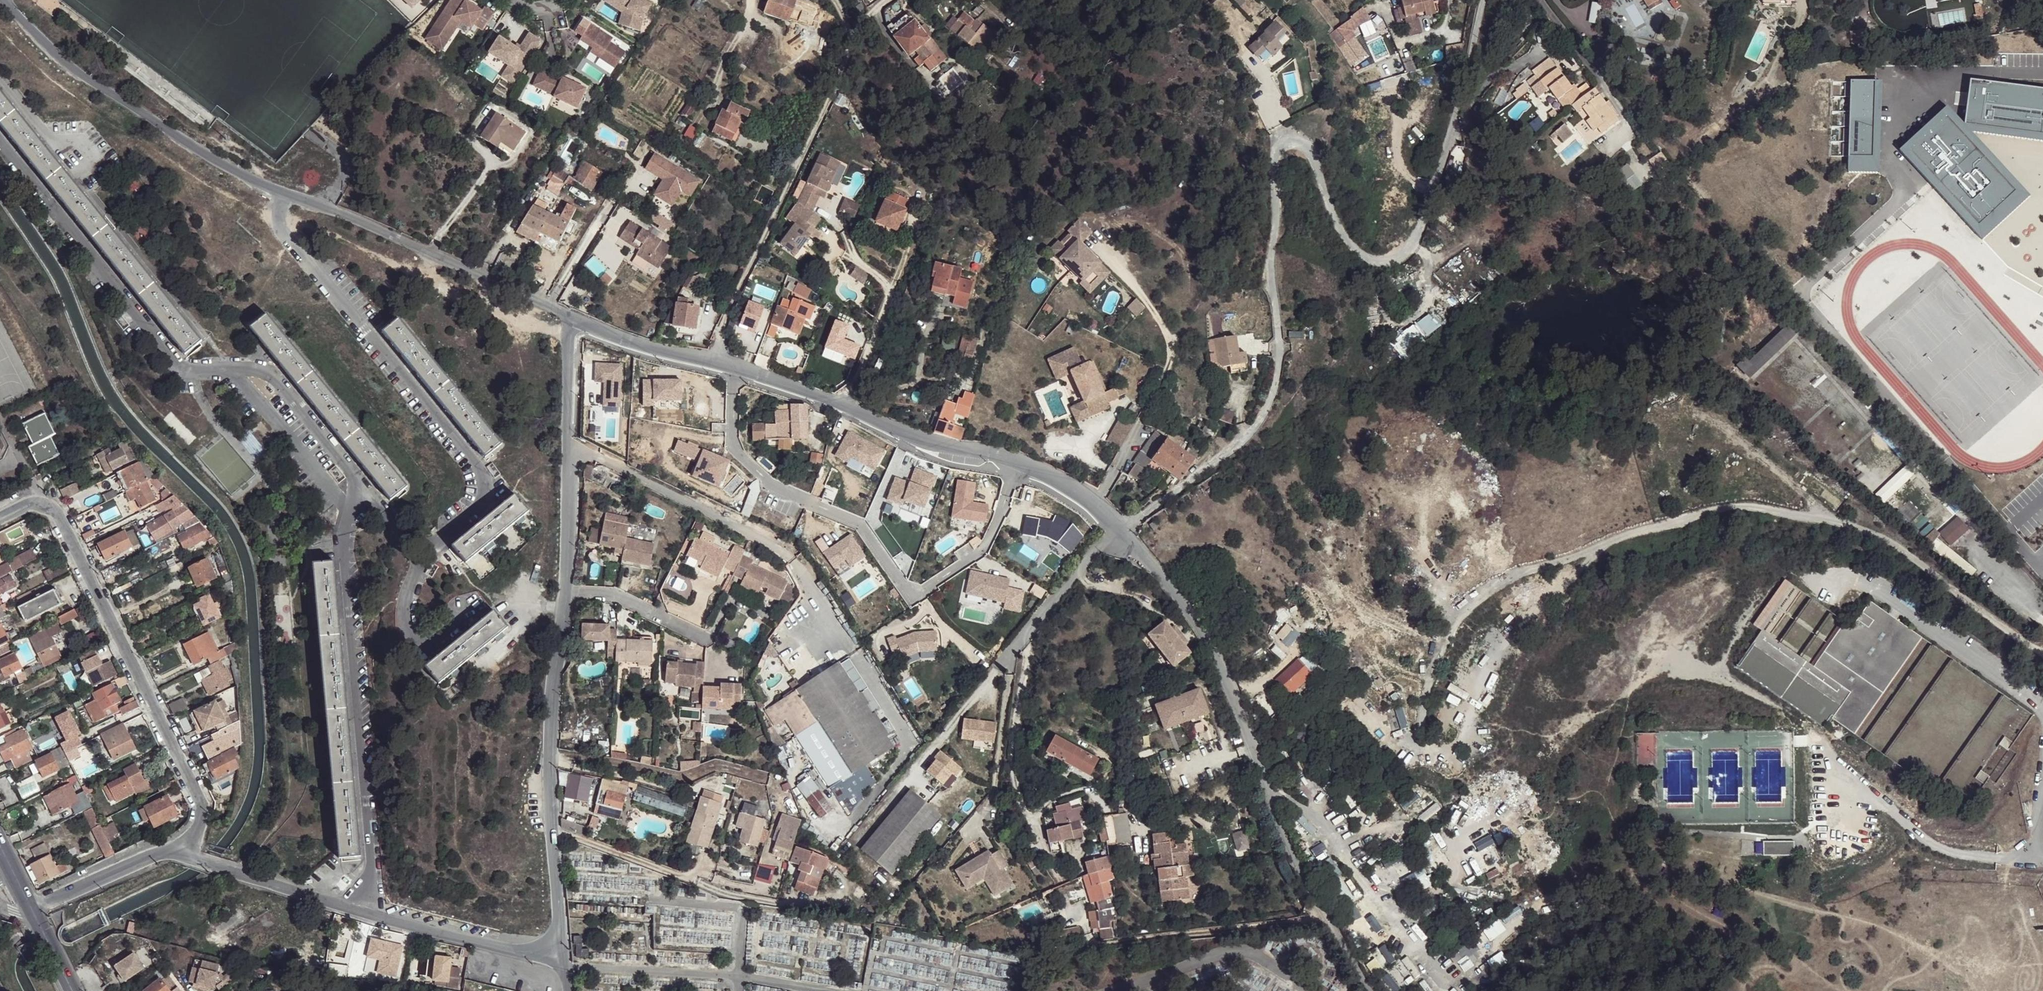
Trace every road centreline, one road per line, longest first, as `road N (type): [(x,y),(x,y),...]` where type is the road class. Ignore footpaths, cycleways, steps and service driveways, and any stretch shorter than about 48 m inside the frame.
road 1 (unclassified): [(1374,990),(1291,853),(1223,669),(1182,600),(1098,500),(1006,456),(930,439),(569,316)]
road 2 (unclassified): [(1,0),(73,70),(209,153),(569,316)]
road 3 (unclassified): [(561,964),(549,751),(565,594),(569,316)]
road 4 (residential): [(0,517),(46,503),(60,514),(199,806),(194,838),(169,852)]
road 5 (unclassified): [(169,852),(561,964)]
road 6 (unclassified): [(35,909),(169,852)]

